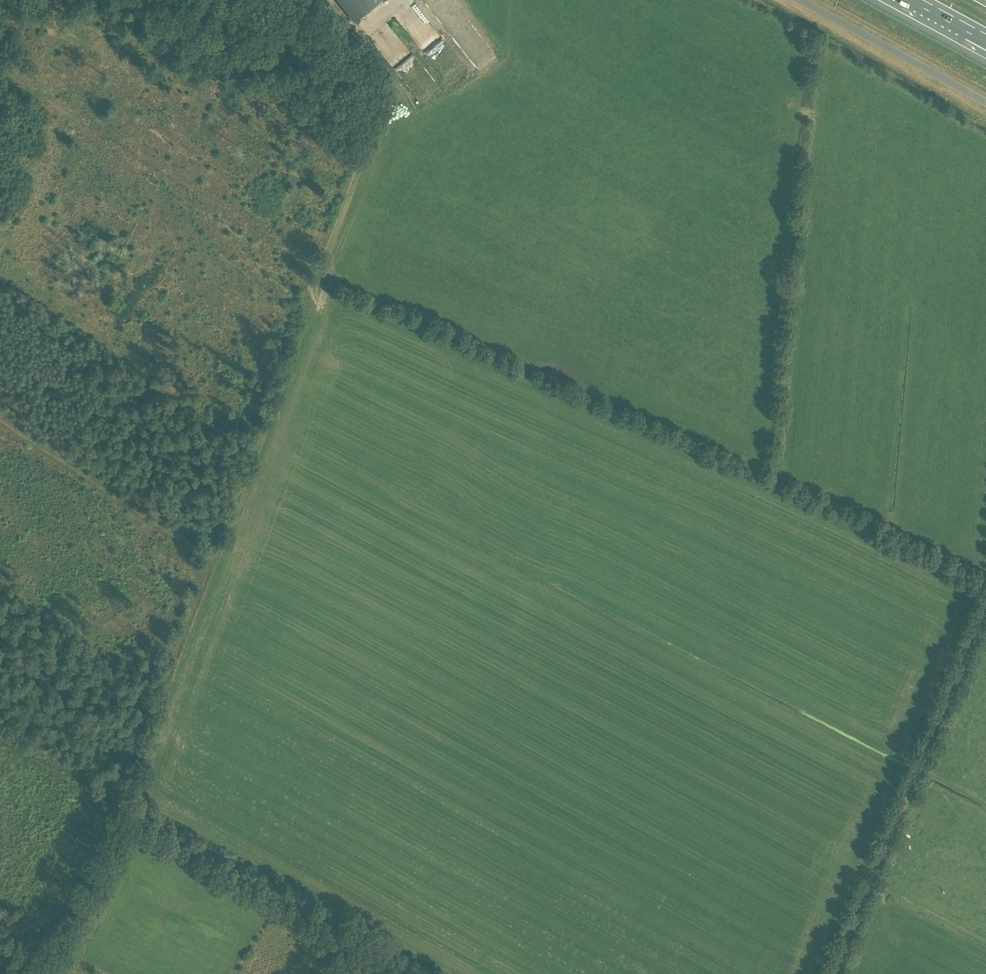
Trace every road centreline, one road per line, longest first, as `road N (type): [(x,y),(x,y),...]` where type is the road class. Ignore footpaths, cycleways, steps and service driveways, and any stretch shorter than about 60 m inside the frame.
road 1 (track): [(0,420),(210,568),(116,804),(20,973)]
road 2 (track): [(328,0),(392,81),(396,98),(310,316),(324,339)]
road 3 (unclassified): [(985,103),(797,0)]

